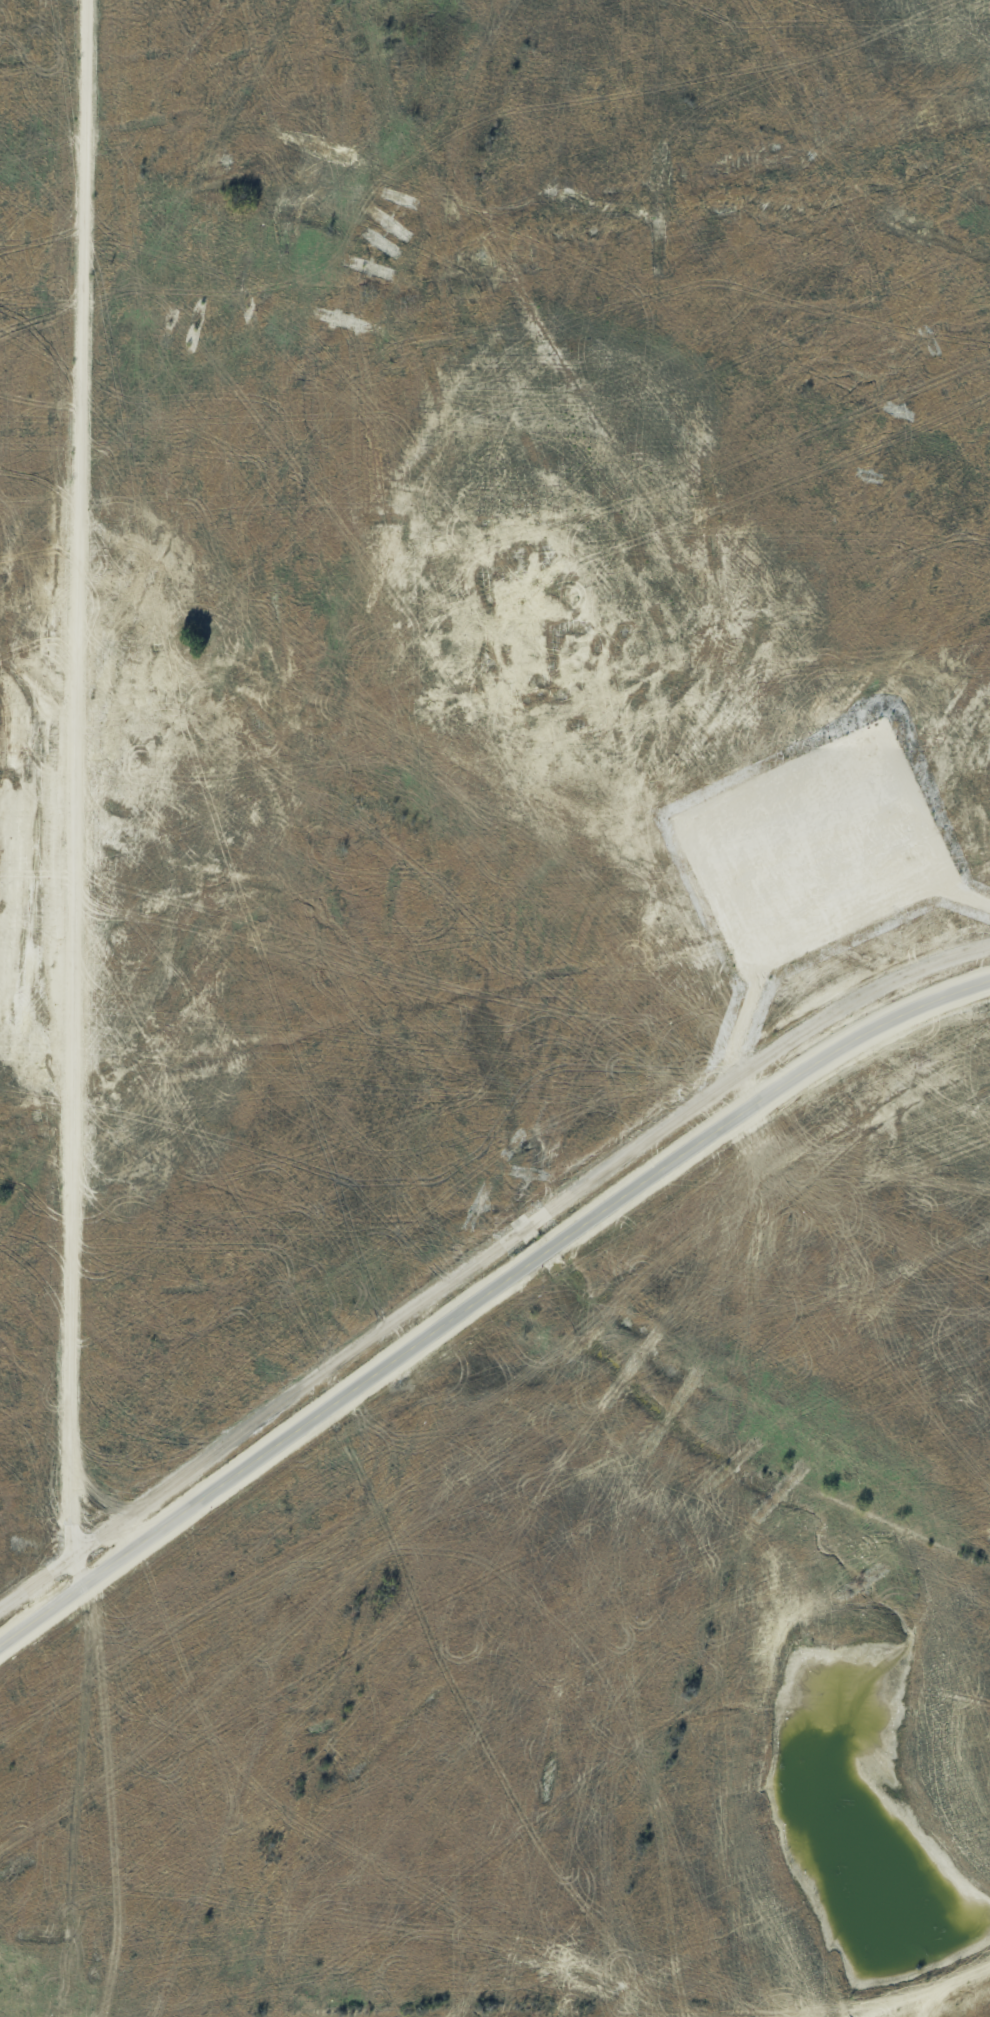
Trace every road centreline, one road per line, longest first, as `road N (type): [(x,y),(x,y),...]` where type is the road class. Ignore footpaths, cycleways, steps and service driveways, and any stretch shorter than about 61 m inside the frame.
road 1 (tertiary): [(0,1652),(771,1094),(895,1020),(989,986)]

